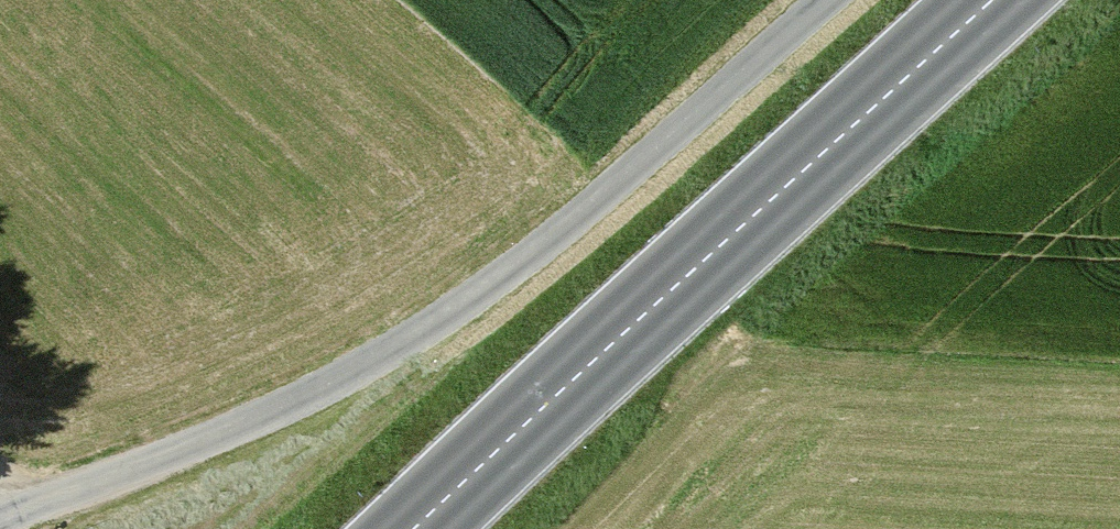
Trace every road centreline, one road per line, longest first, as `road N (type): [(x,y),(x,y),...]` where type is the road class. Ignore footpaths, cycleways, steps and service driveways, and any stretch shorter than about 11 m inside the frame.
road 1 (tertiary): [(834,0),(529,256),(301,398),(0,524)]
road 2 (primary): [(416,528),(999,0)]

